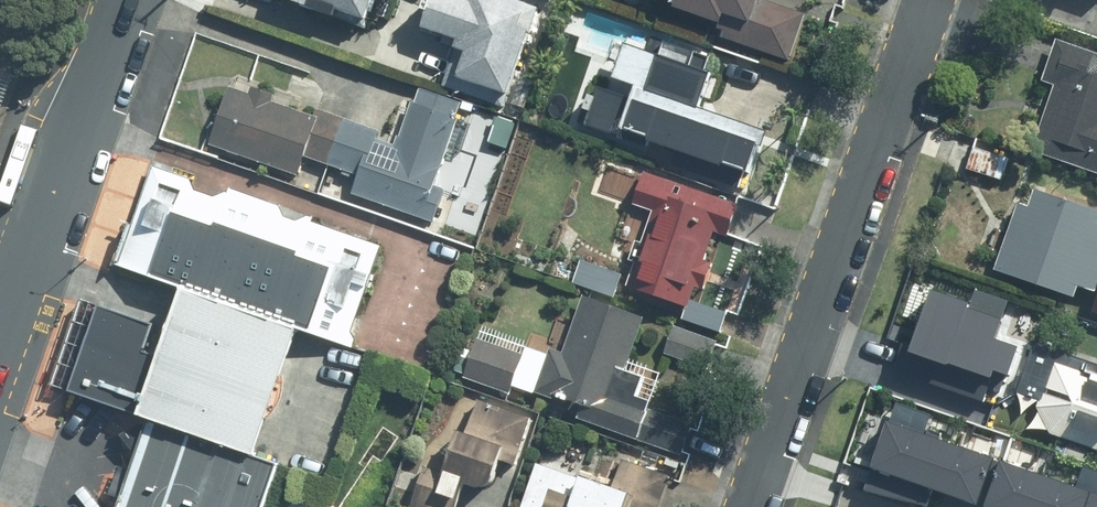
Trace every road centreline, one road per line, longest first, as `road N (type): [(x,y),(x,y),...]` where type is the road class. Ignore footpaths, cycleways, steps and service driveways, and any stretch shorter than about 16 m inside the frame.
road 1 (residential): [(921,14),(751,506)]
road 2 (tertiary): [(122,0),(0,332)]

